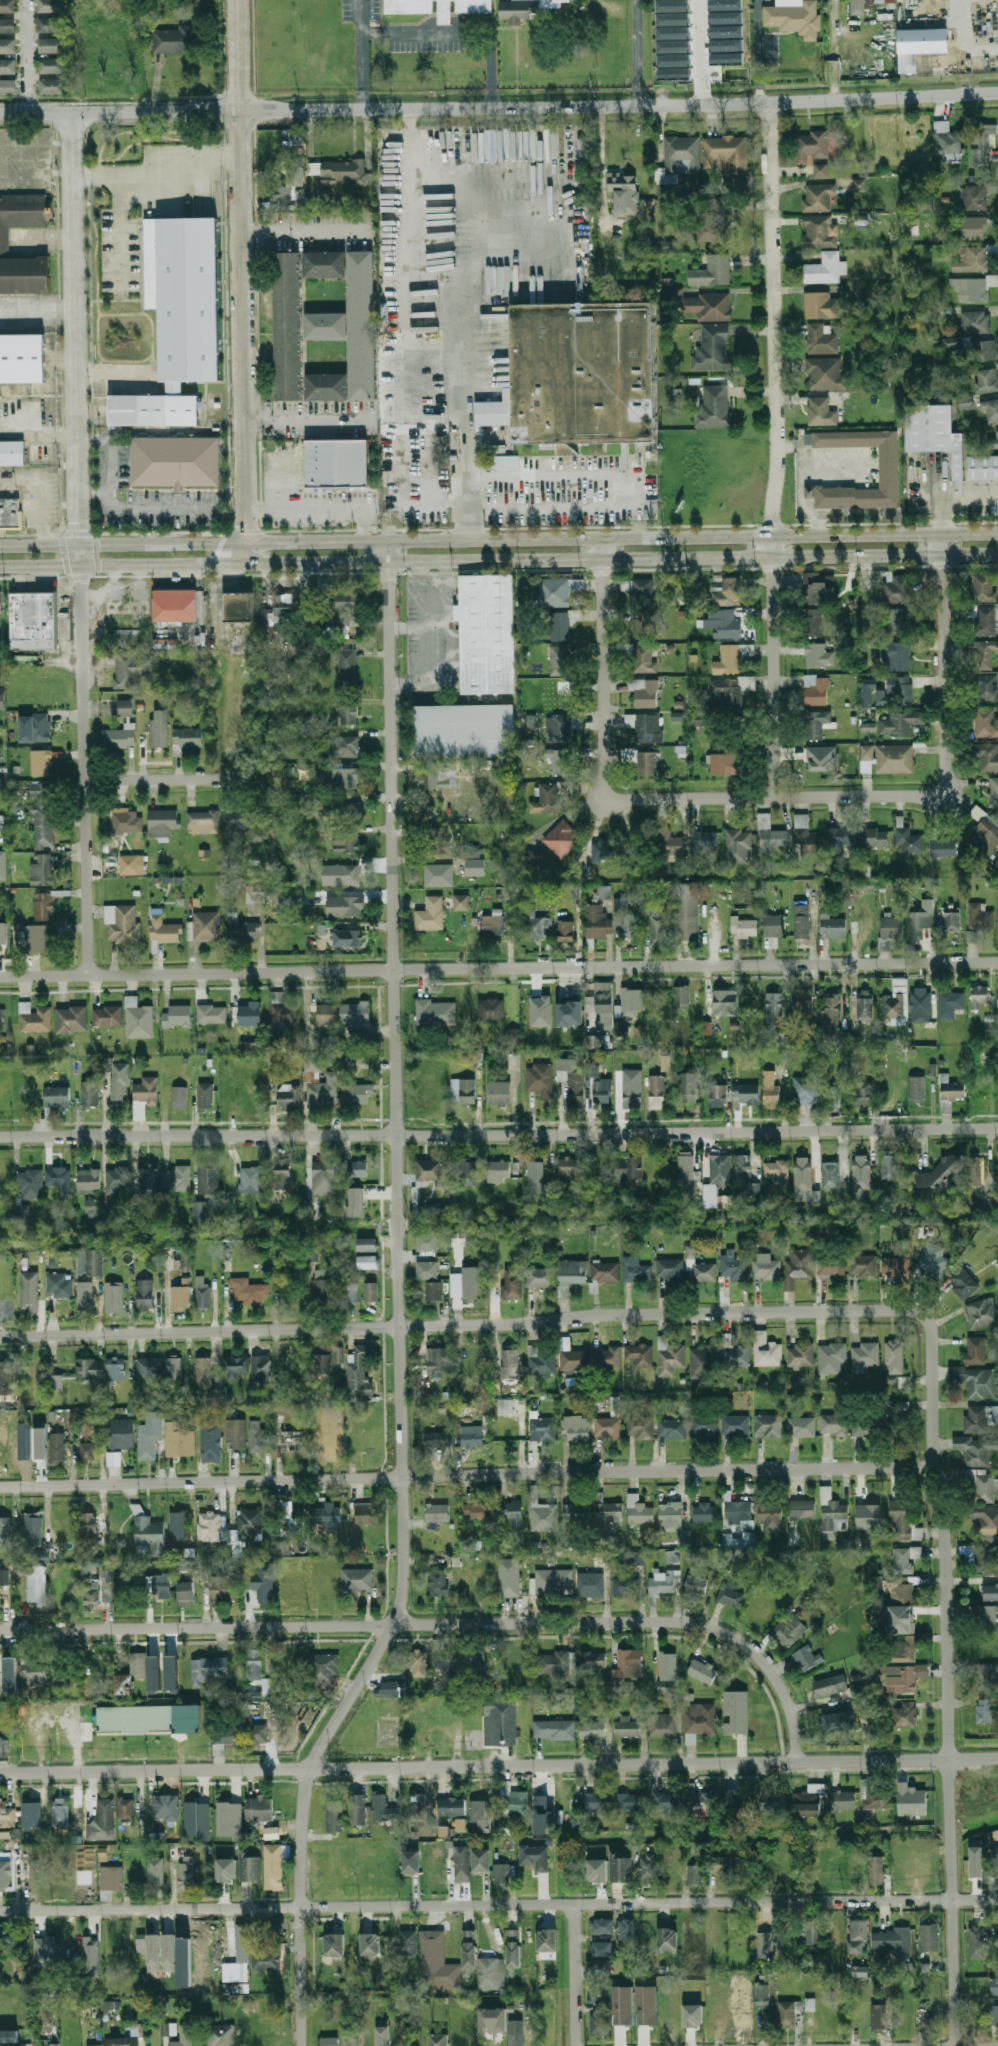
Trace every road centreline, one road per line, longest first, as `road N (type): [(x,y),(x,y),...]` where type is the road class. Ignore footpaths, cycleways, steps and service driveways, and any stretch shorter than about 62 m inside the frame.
road 1 (residential): [(301,2045),(307,1768),(395,1624),(399,1602),(387,539)]
road 2 (tertiary): [(997,93),(636,106),(0,112)]
road 3 (residential): [(997,962),(0,976)]
road 4 (secondary): [(0,565),(997,553)]
road 5 (secondary): [(997,535),(0,546)]
road 6 (residential): [(0,1911),(997,1900)]
road 7 (residential): [(0,1138),(997,1128)]
road 8 (residential): [(0,1773),(947,1760)]
road 9 (residential): [(0,1484),(936,1467)]
road 10 (residential): [(0,1333),(515,1324),(623,1314),(909,1311),(928,1320)]
road 11 (residential): [(0,1630),(703,1626),(744,1646),(771,1672),(792,1710),(799,1762)]
road 12 (residential): [(90,975),(75,111)]
road 13 (residential): [(956,2045),(948,1581),(928,1320)]
road 14 (residential): [(773,798),(768,101)]
road 15 (tertiary): [(247,561),(239,0)]
road 16 (residential): [(607,799),(946,795)]
road 17 (residential): [(607,799),(600,540)]
road 18 (residential): [(946,795),(943,536)]
road 19 (residential): [(87,780),(237,779)]
road 20 (residential): [(578,2045),(576,1905)]

